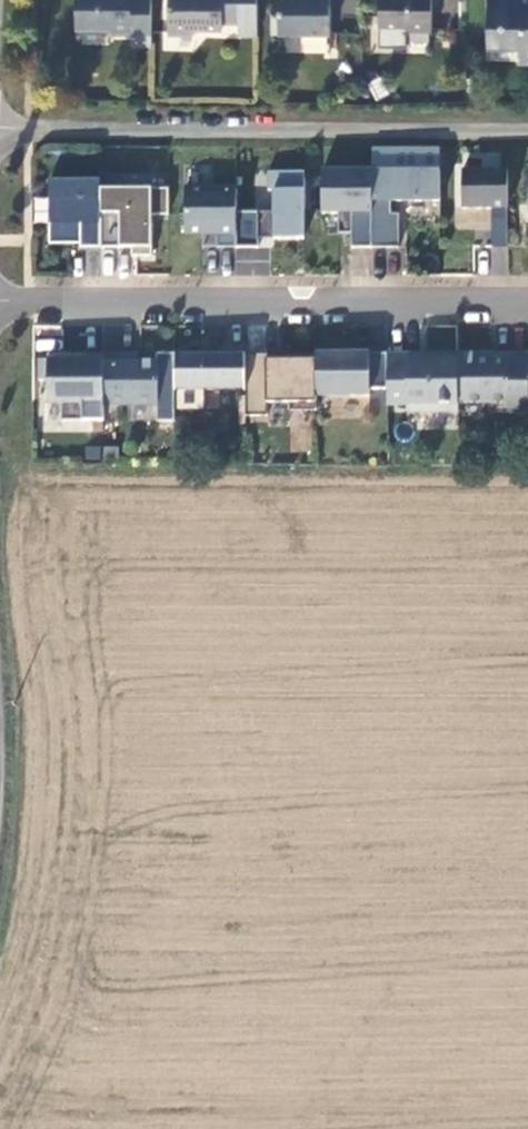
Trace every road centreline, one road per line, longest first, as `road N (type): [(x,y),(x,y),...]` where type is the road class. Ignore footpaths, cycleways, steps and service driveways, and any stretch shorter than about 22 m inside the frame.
road 1 (residential): [(0,296),(527,301)]
road 2 (residential): [(0,129),(527,126)]

